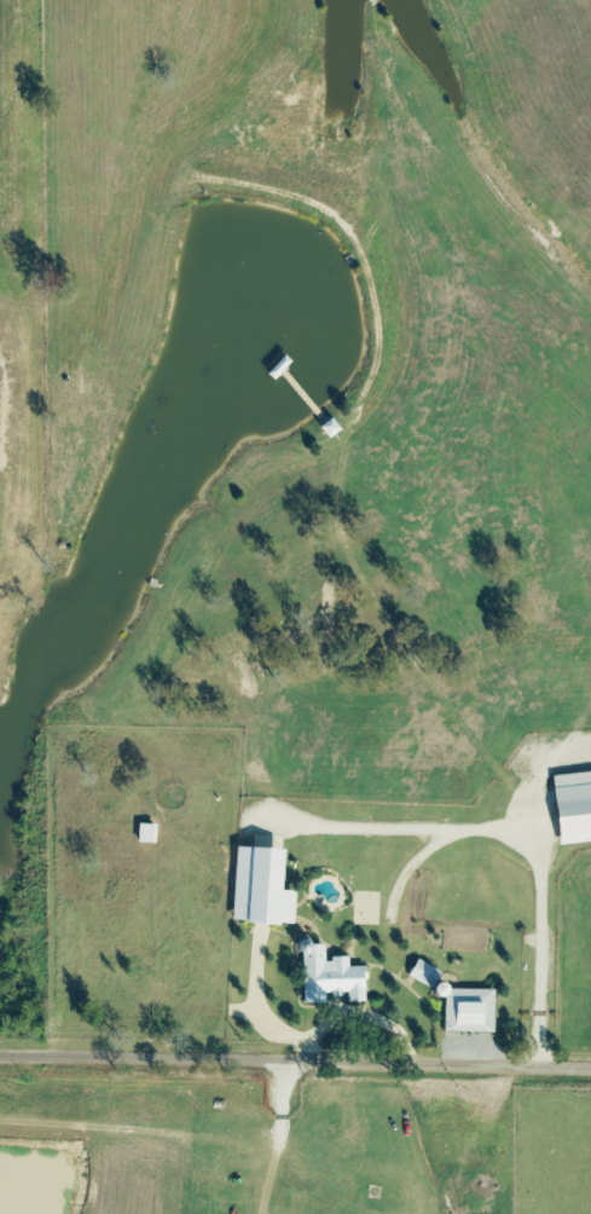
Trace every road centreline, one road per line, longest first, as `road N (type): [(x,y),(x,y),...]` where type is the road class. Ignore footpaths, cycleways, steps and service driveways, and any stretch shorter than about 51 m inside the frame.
road 1 (residential): [(0,1056),(590,1068)]

